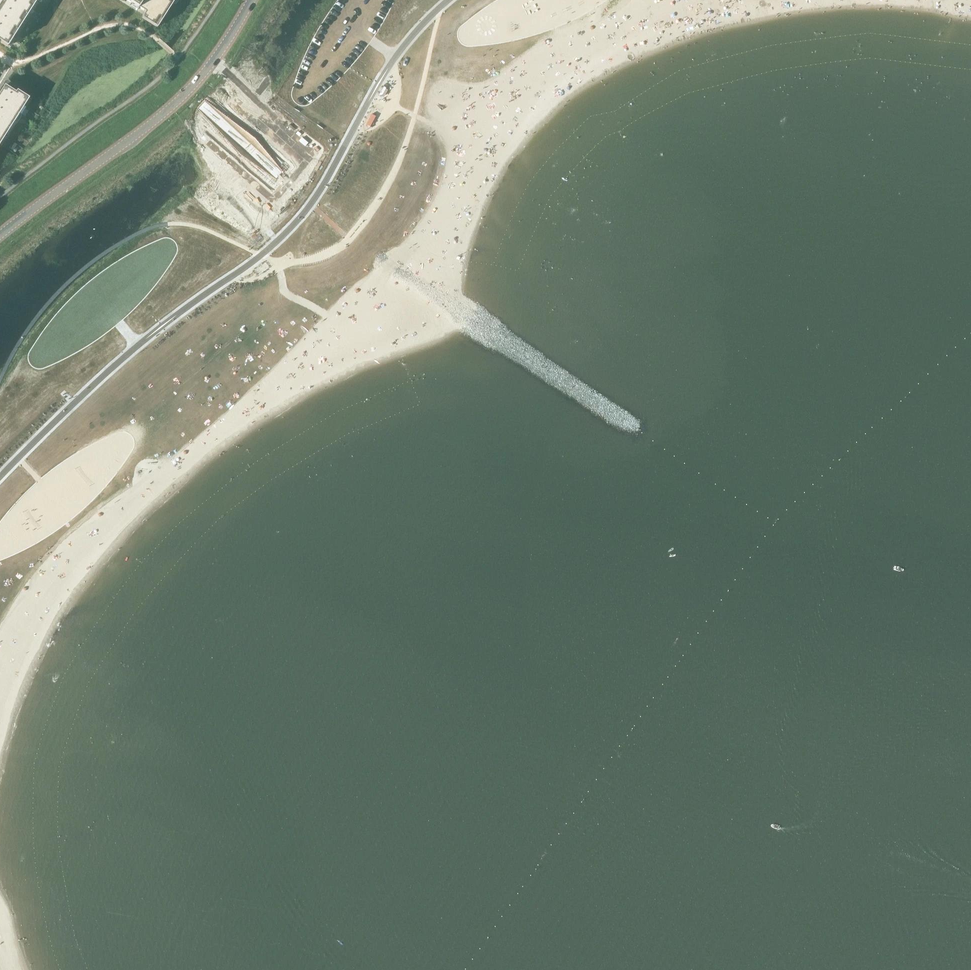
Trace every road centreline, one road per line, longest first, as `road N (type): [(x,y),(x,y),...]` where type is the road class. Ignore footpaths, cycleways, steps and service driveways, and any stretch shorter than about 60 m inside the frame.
road 1 (tertiary): [(0,235),(167,112),(212,64),(250,0)]

